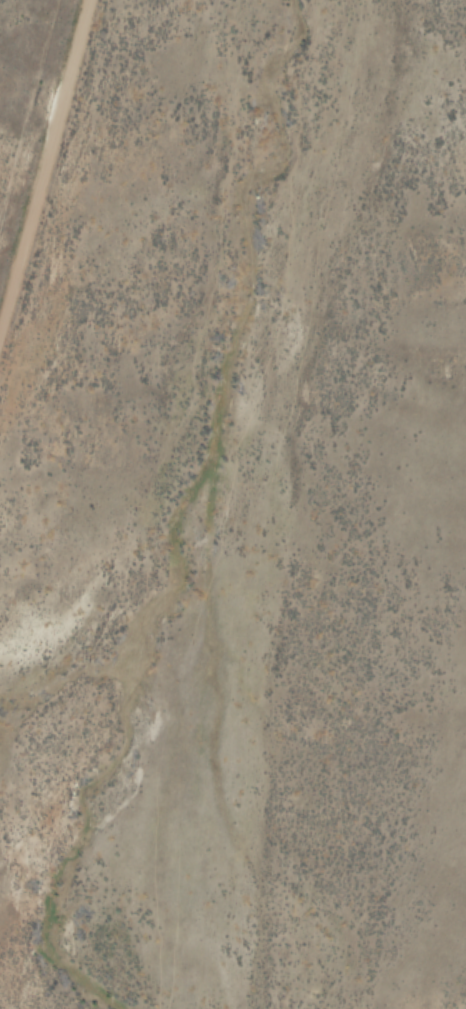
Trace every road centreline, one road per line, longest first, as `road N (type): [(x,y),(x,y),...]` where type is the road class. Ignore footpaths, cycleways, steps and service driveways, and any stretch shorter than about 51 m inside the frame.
road 1 (residential): [(0,345),(78,0)]

